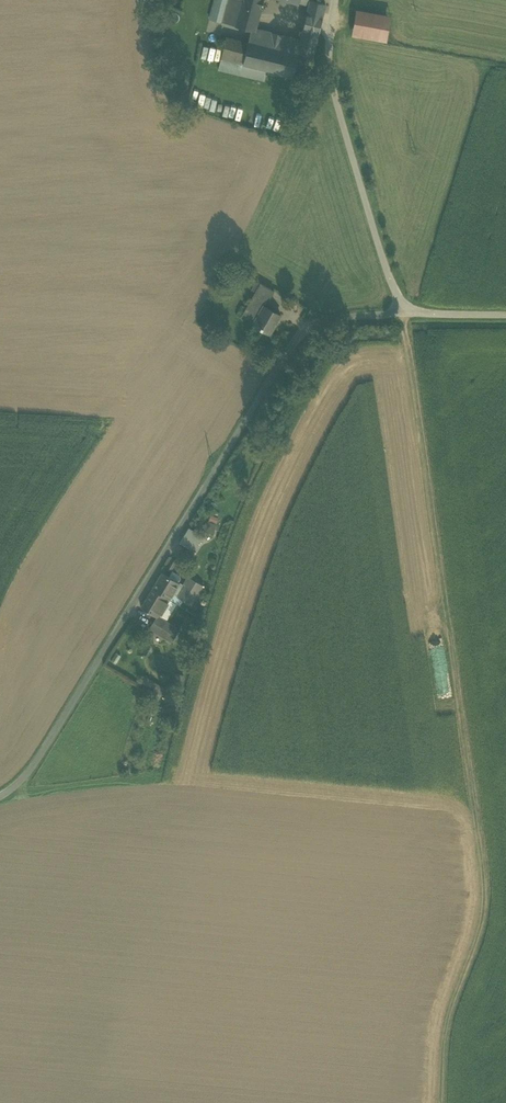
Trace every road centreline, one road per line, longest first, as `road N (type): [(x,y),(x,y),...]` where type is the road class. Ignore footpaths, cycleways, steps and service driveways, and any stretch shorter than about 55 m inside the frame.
road 1 (track): [(402,317),(489,912),(448,1028),(445,1102)]
road 2 (unclassified): [(402,317),(331,320),(297,337),(24,774),(0,795)]
road 3 (unclassified): [(402,317),(325,52),(335,0)]

